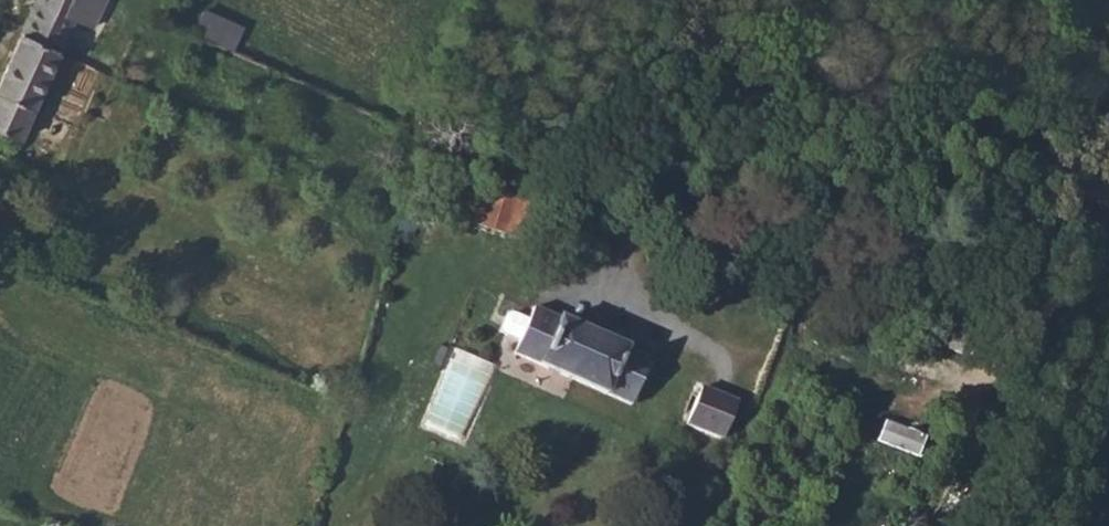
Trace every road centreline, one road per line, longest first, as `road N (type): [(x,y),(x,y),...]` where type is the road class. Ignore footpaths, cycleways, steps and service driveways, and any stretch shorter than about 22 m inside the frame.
road 1 (unclassified): [(701,0),(1108,202)]
road 2 (track): [(1019,525),(1108,297)]

